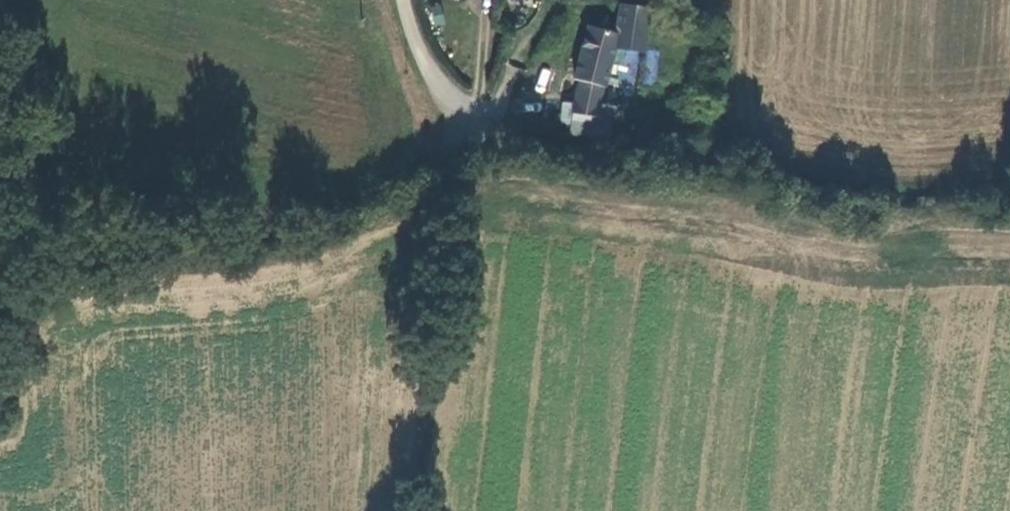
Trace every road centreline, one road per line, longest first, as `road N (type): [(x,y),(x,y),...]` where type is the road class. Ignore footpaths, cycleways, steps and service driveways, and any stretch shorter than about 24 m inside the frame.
road 1 (unclassified): [(773,178),(479,126),(441,77),(411,0)]
road 2 (track): [(1009,186),(773,178)]

